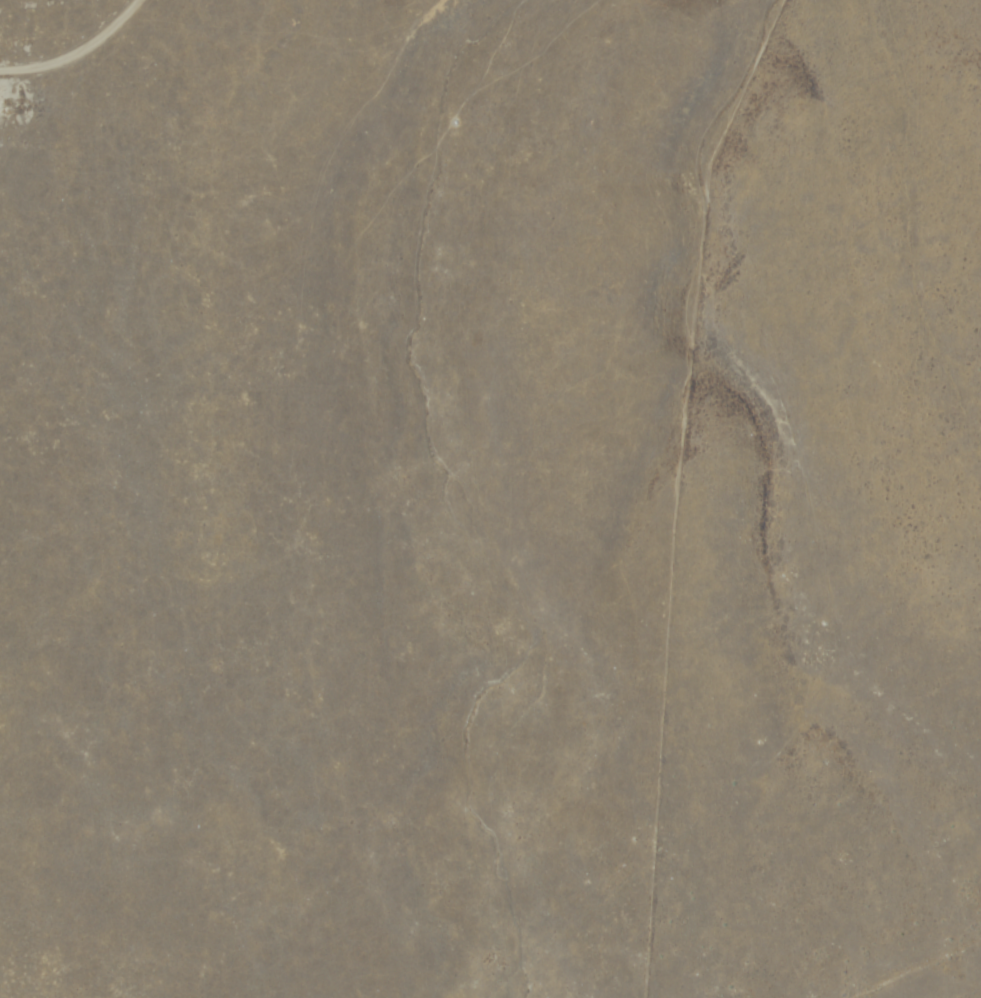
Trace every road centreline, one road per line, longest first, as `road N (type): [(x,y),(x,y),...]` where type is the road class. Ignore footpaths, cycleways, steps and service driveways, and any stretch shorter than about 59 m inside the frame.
road 1 (track): [(0,79),(68,67),(148,0)]

